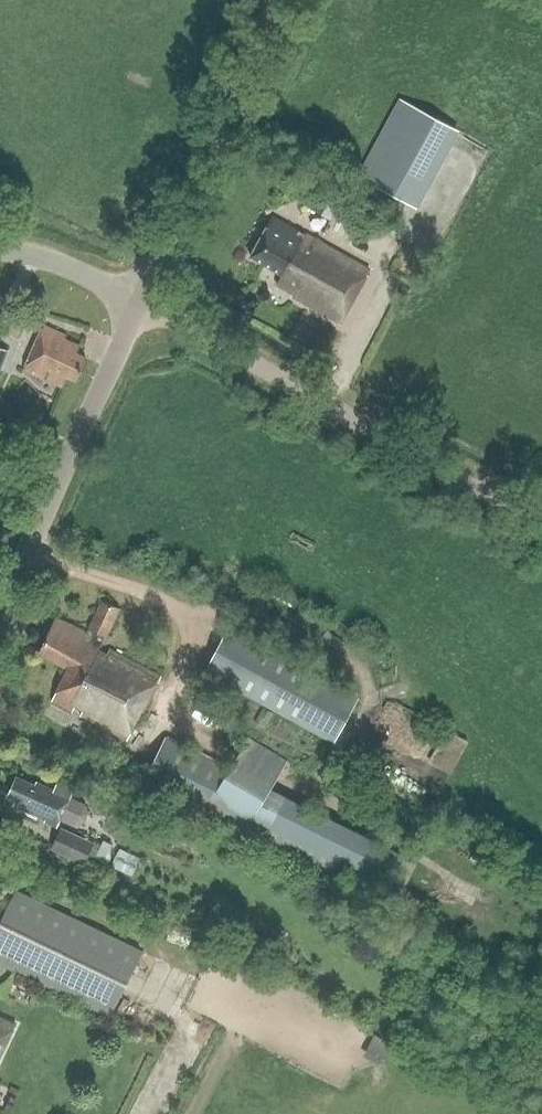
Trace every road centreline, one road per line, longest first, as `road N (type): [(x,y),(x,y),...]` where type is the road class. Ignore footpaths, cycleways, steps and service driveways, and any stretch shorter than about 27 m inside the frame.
road 1 (unclassified): [(541,524),(140,298)]
road 2 (tertiary): [(0,606),(140,298)]
road 3 (tertiary): [(140,298),(275,0)]
road 4 (residential): [(140,298),(0,247)]

